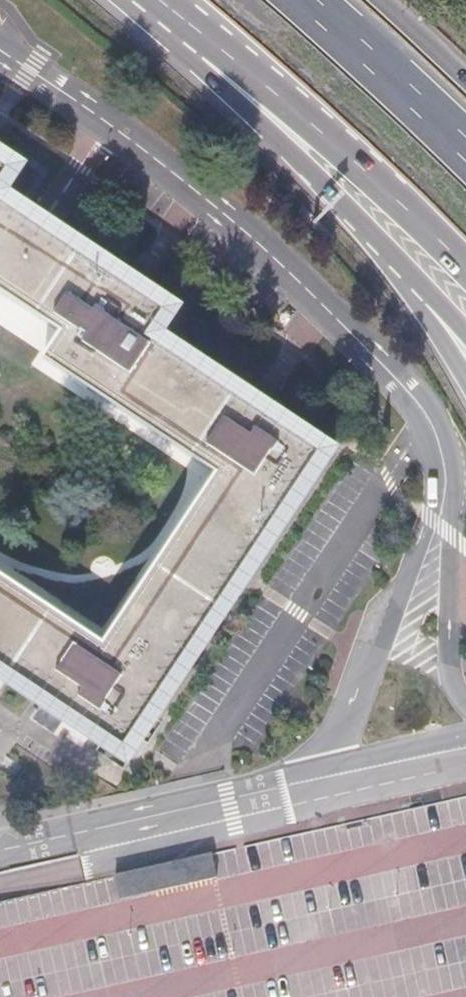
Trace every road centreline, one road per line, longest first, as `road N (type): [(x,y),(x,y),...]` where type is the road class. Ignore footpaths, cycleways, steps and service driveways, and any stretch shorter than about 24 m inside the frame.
road 1 (unclassified): [(0,51),(205,199),(404,388),(434,432),(442,499)]
road 2 (trunk): [(192,34),(273,92),(465,272)]
road 3 (unclassified): [(333,778),(0,854)]
road 4 (trunk): [(192,34),(196,64),(315,173),(407,276)]
road 5 (unclassified): [(442,499),(333,778)]
road 6 (trunk): [(465,146),(299,0)]
road 7 (trunk): [(465,709),(452,684),(451,536),(442,499)]
road 8 (trunk): [(465,736),(333,778)]
road 9 (trunk): [(407,276),(465,382)]

